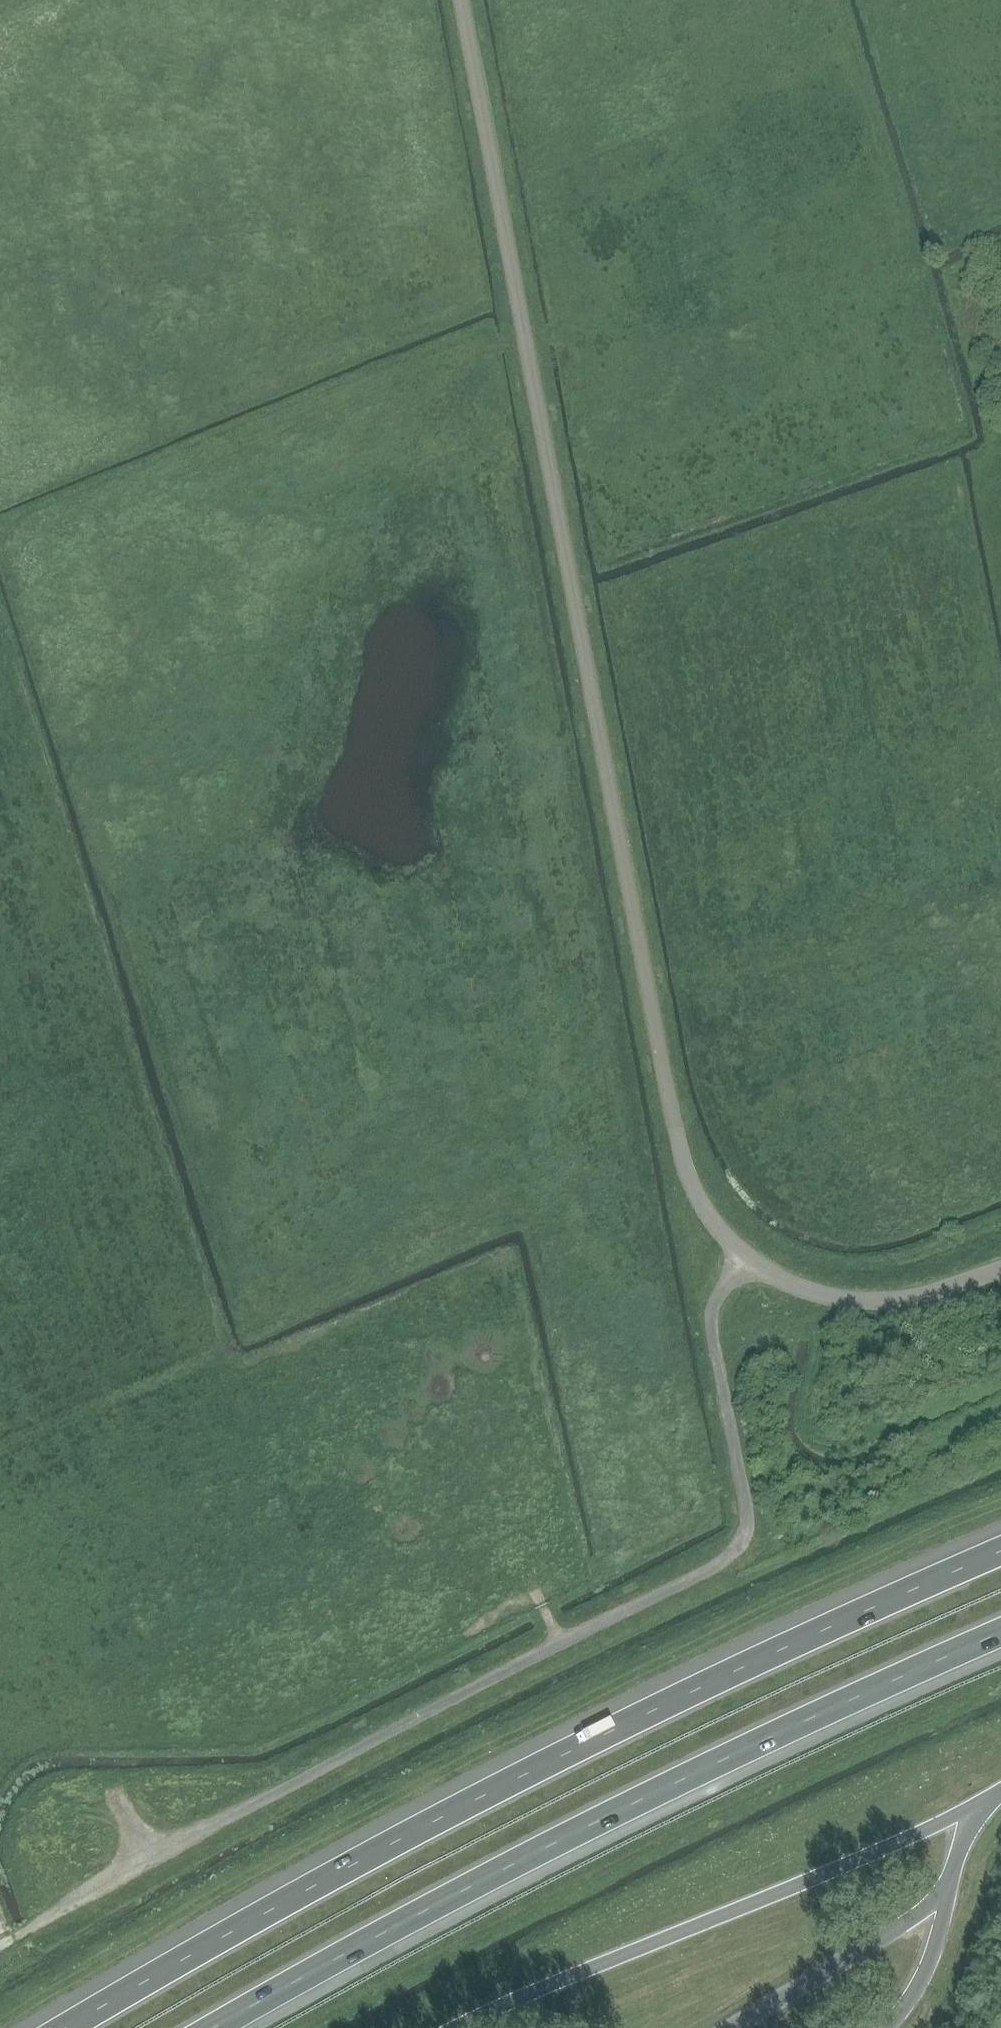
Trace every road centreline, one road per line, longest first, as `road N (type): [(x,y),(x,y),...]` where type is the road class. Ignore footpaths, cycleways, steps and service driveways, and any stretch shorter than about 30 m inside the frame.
road 1 (unclassified): [(744,1258),(694,1204),(659,1115),(460,0)]
road 2 (unclassified): [(19,1931),(712,1569),(737,1548),(749,1523),(711,1332),(718,1297),(744,1258)]
road 3 (motorway): [(1000,1550),(631,1721),(379,1849),(68,2027)]
road 4 (motorway): [(213,2027),(633,1803),(1000,1632)]
road 5 (unclassified): [(744,1258),(805,1294),(875,1304),(1000,1270)]

